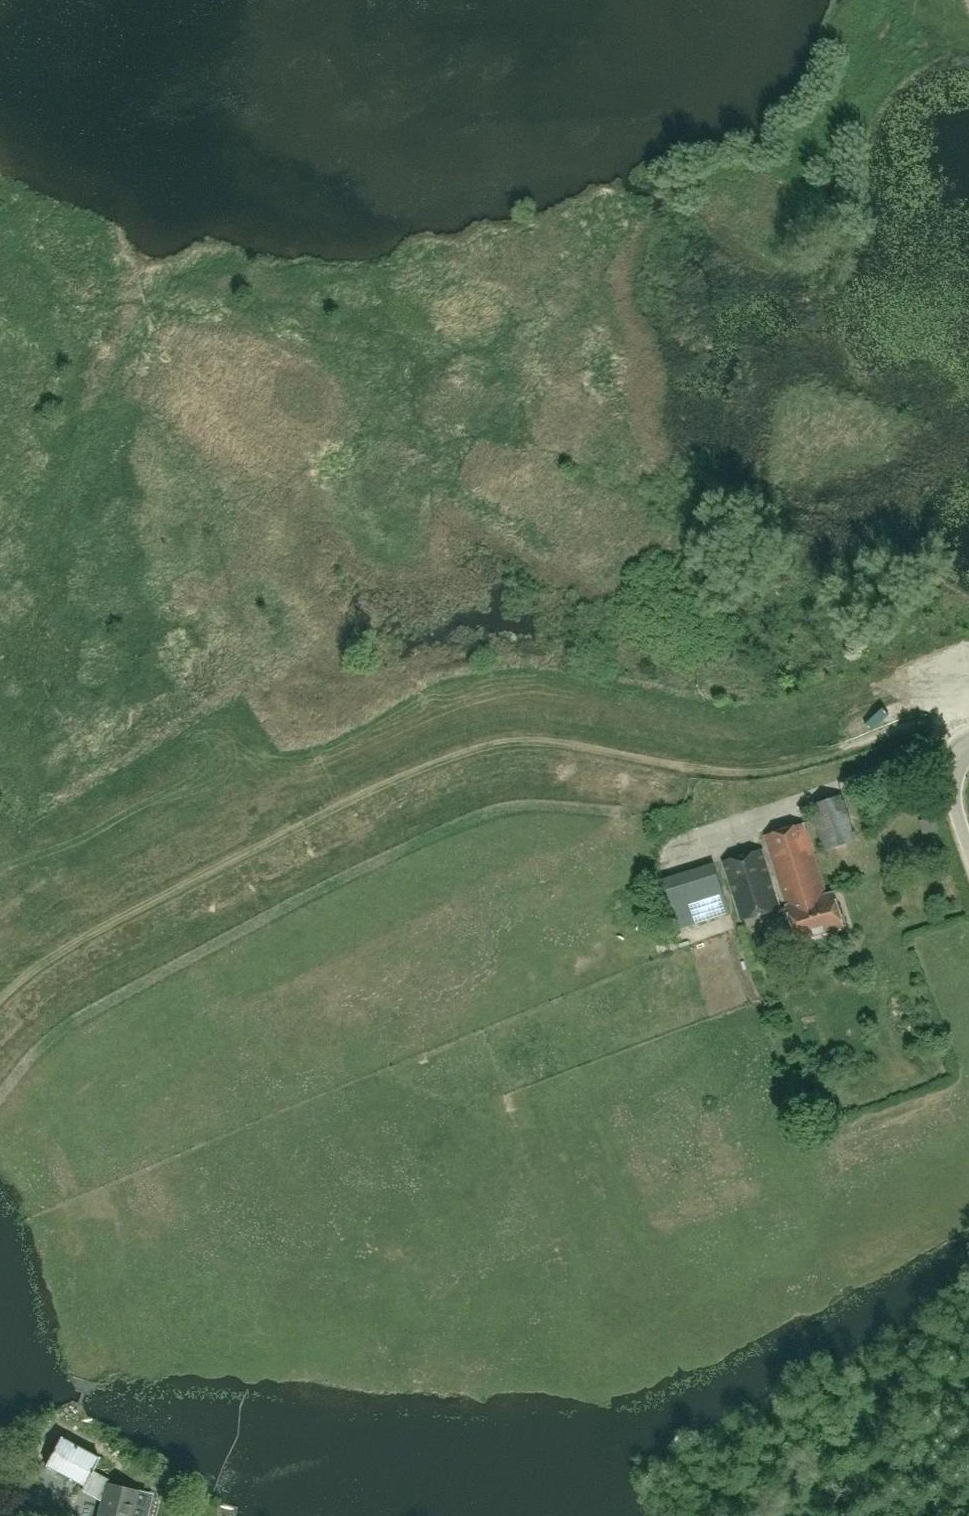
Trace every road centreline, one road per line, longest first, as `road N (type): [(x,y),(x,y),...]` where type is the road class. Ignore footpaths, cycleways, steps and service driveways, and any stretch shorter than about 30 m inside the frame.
road 1 (unclassified): [(968,845),(950,775),(956,742),(968,726)]

